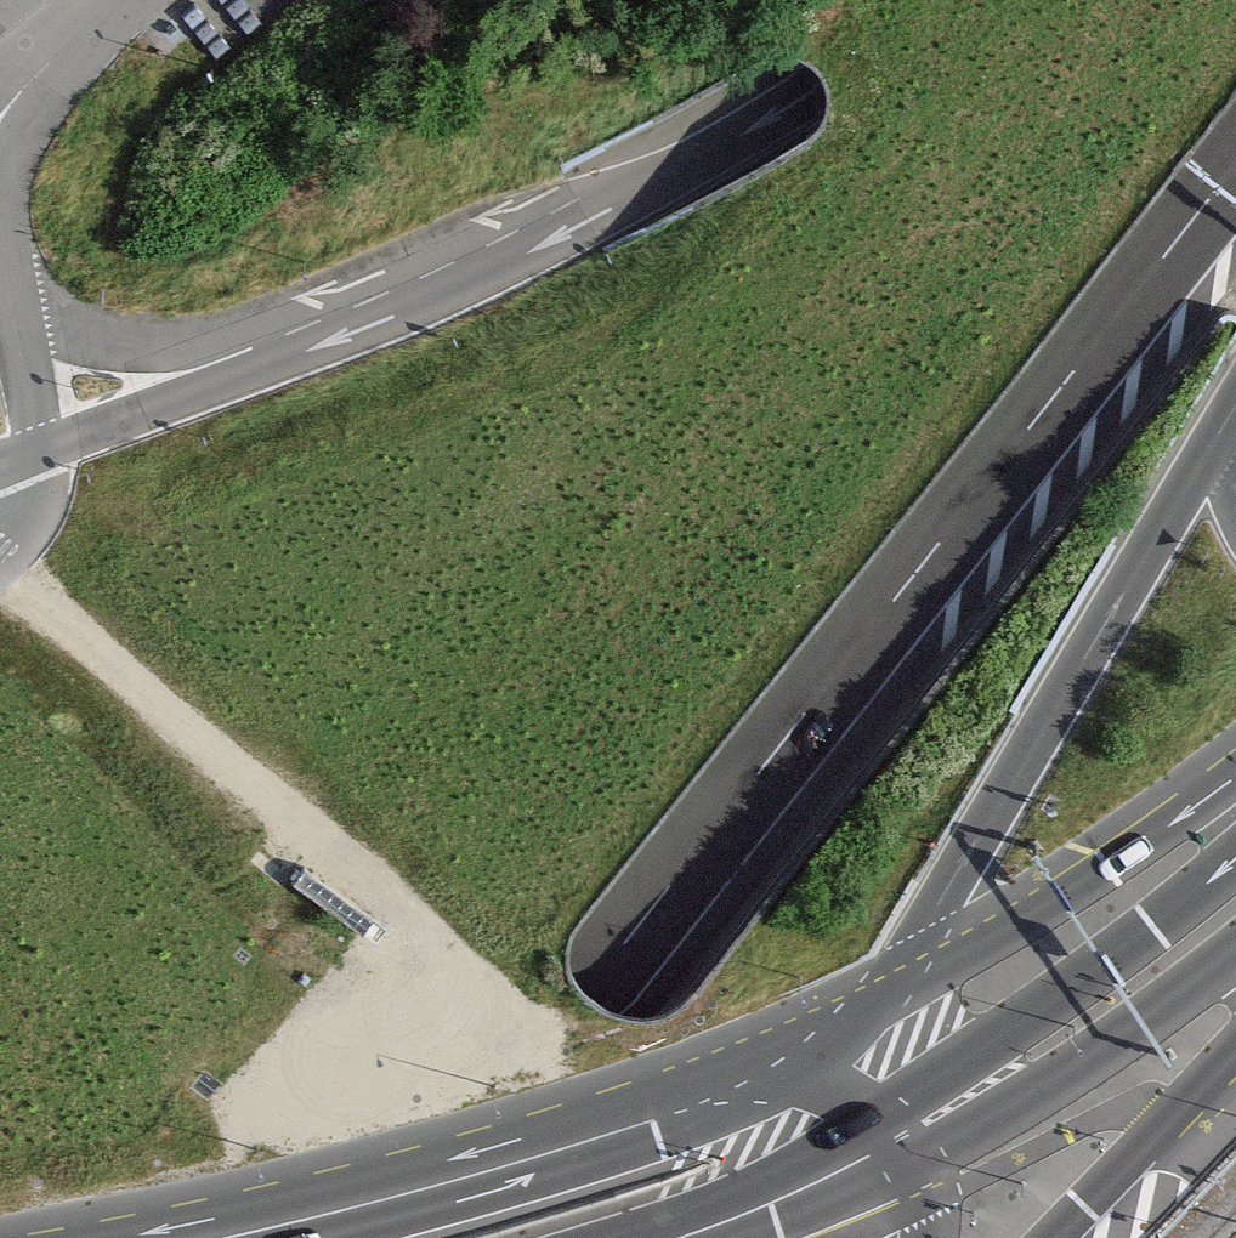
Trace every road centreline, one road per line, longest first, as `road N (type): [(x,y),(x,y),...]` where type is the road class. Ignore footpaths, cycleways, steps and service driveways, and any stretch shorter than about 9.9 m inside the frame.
road 1 (motorway): [(1204,0),(242,1237)]
road 2 (motorway): [(395,1237),(1235,163)]
road 3 (motorway): [(796,1068),(880,987),(928,925),(1224,427)]
road 4 (motorway): [(944,0),(828,84),(723,144),(566,221),(281,337)]
road 5 (primary): [(796,1068),(520,1163),(230,1237)]
road 6 (primary): [(1235,788),(921,981),(796,1068)]
road 7 (motorway): [(1235,851),(1151,927),(1018,1025),(904,1148)]
road 8 (primary): [(904,1148),(1054,1078),(1235,953)]
road 9 (motorway): [(281,337),(215,350),(104,341),(49,316),(14,285)]
road 10 (motorway): [(281,337),(124,418),(40,450)]
road 11 (primary): [(677,1237),(904,1148)]
road 12 (motorway): [(1052,1237),(1179,1110)]
road 13 (residential): [(40,450),(14,285)]
road 14 (residential): [(114,0),(0,114)]
road 15 (motorway): [(904,1148),(854,1096),(796,1068)]

